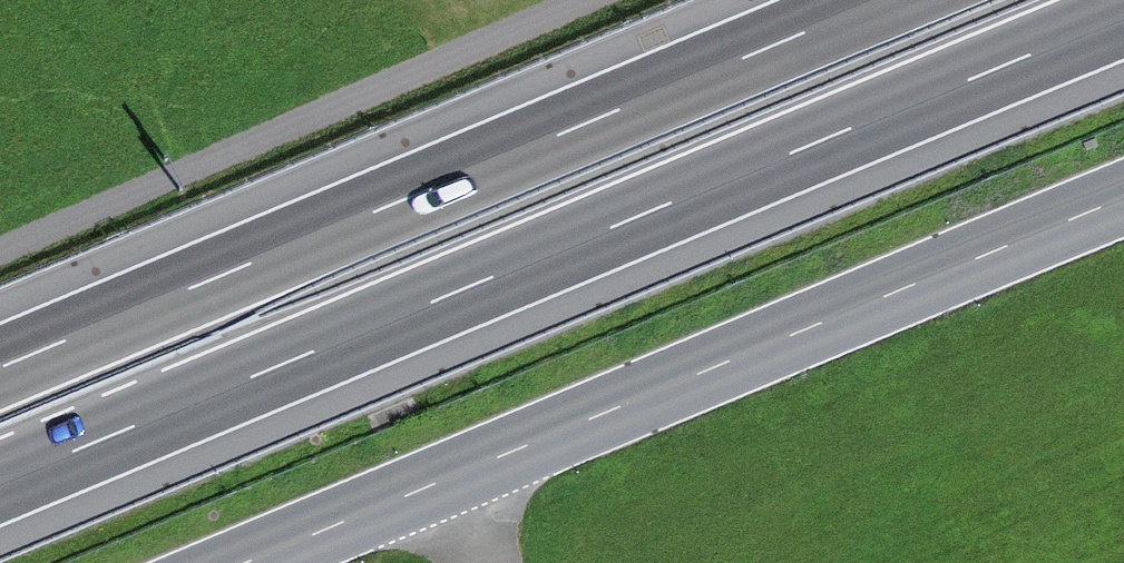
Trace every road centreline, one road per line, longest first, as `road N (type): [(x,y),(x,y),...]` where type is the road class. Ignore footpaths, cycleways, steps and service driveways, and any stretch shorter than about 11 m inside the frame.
road 1 (motorway): [(0,483),(1123,15)]
road 2 (motorway): [(888,0),(0,368)]
road 3 (secondary): [(1123,202),(254,562)]

